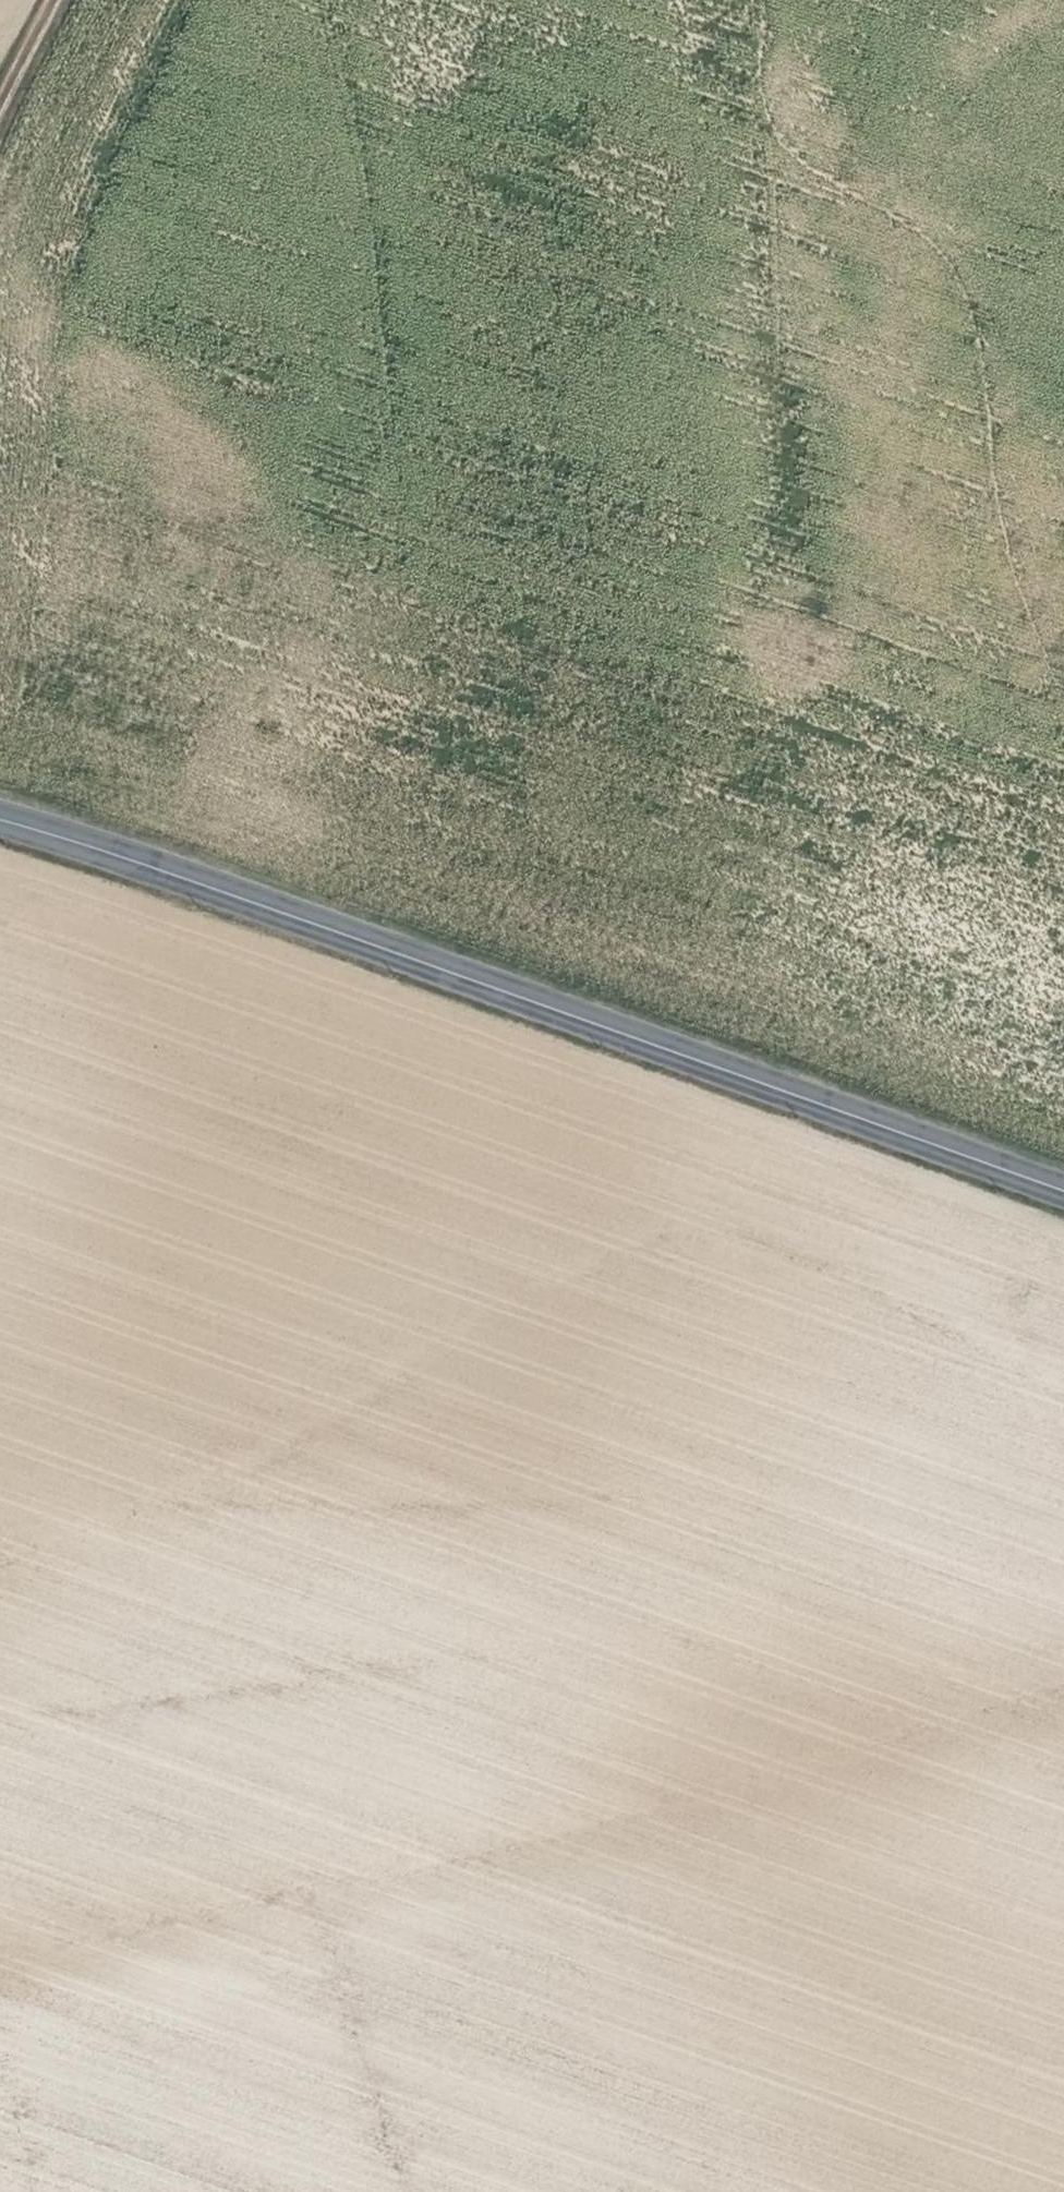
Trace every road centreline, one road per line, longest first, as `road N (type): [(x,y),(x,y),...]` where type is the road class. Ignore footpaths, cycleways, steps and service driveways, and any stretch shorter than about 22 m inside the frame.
road 1 (secondary): [(0,817),(1063,1196)]
road 2 (track): [(0,134),(74,0)]

